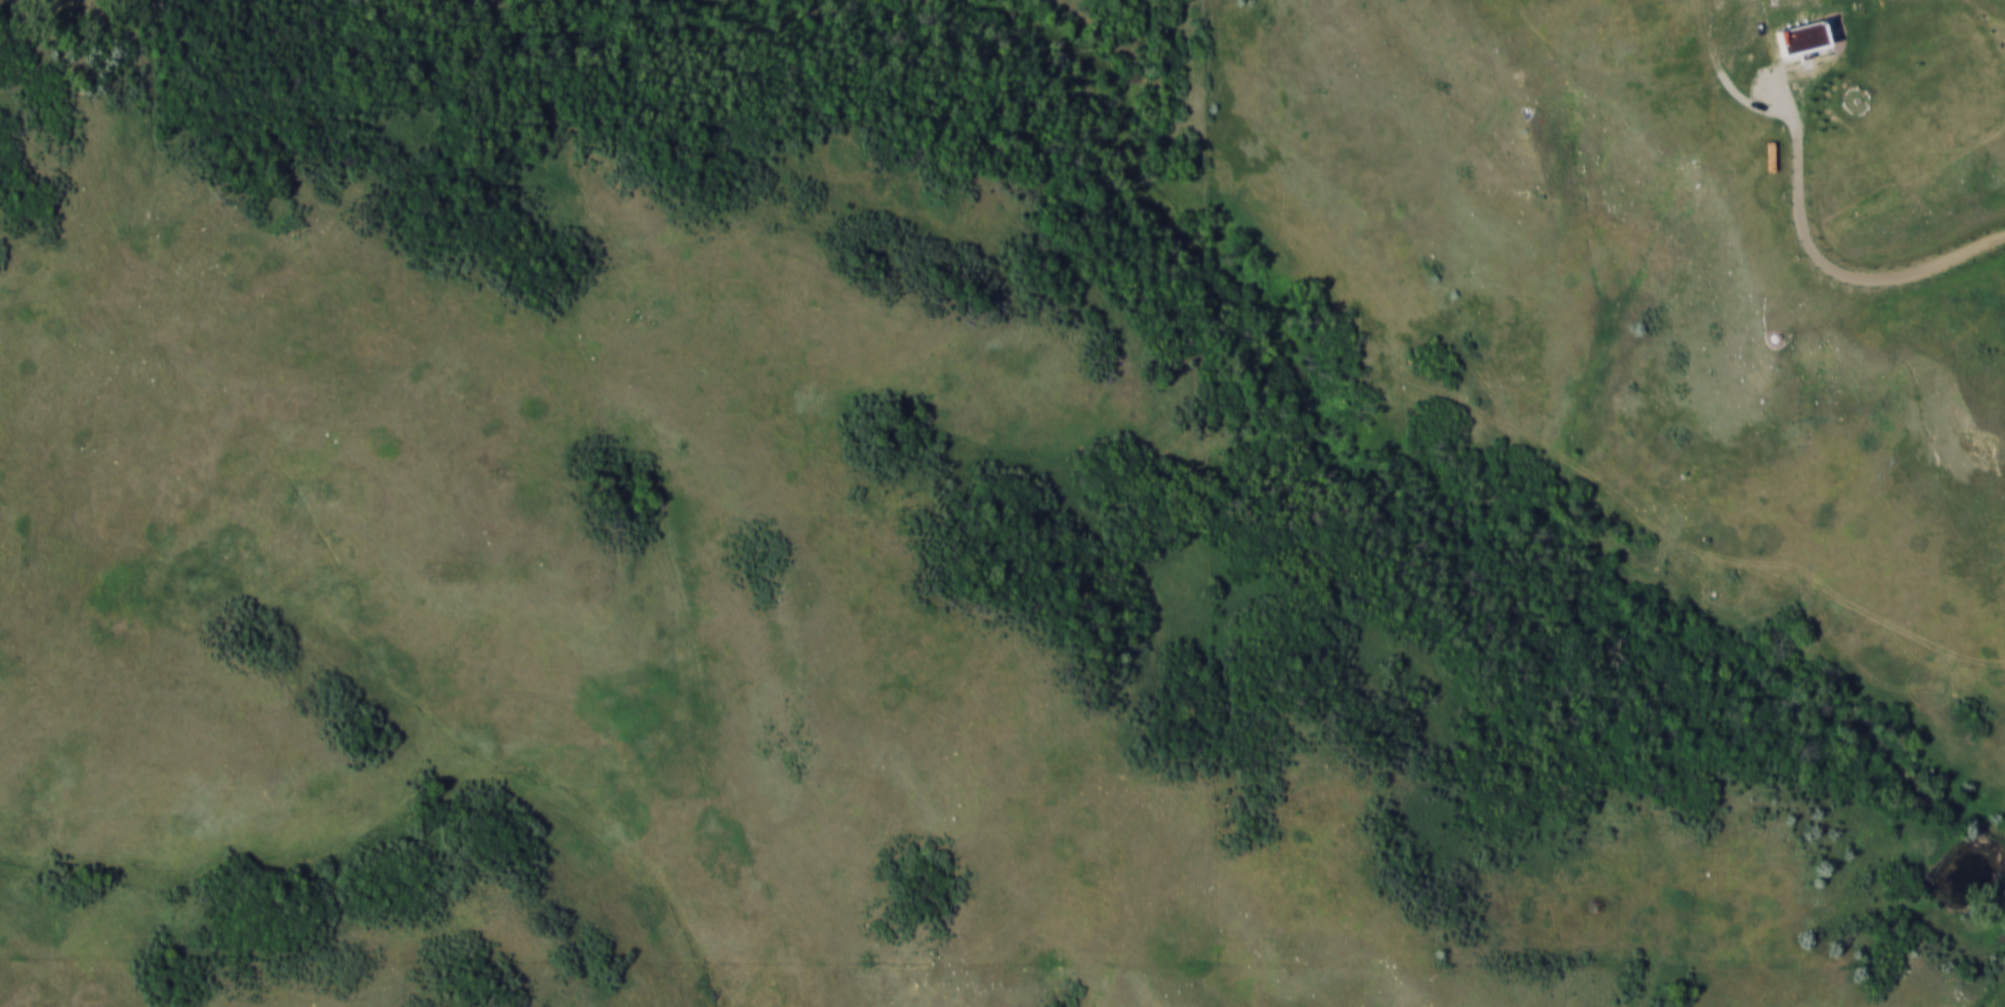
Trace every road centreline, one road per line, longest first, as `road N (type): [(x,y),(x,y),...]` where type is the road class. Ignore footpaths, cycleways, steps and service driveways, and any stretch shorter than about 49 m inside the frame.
road 1 (residential): [(2004,236),(1914,276),(1877,279),(1828,265),(1815,243),(1803,80)]

